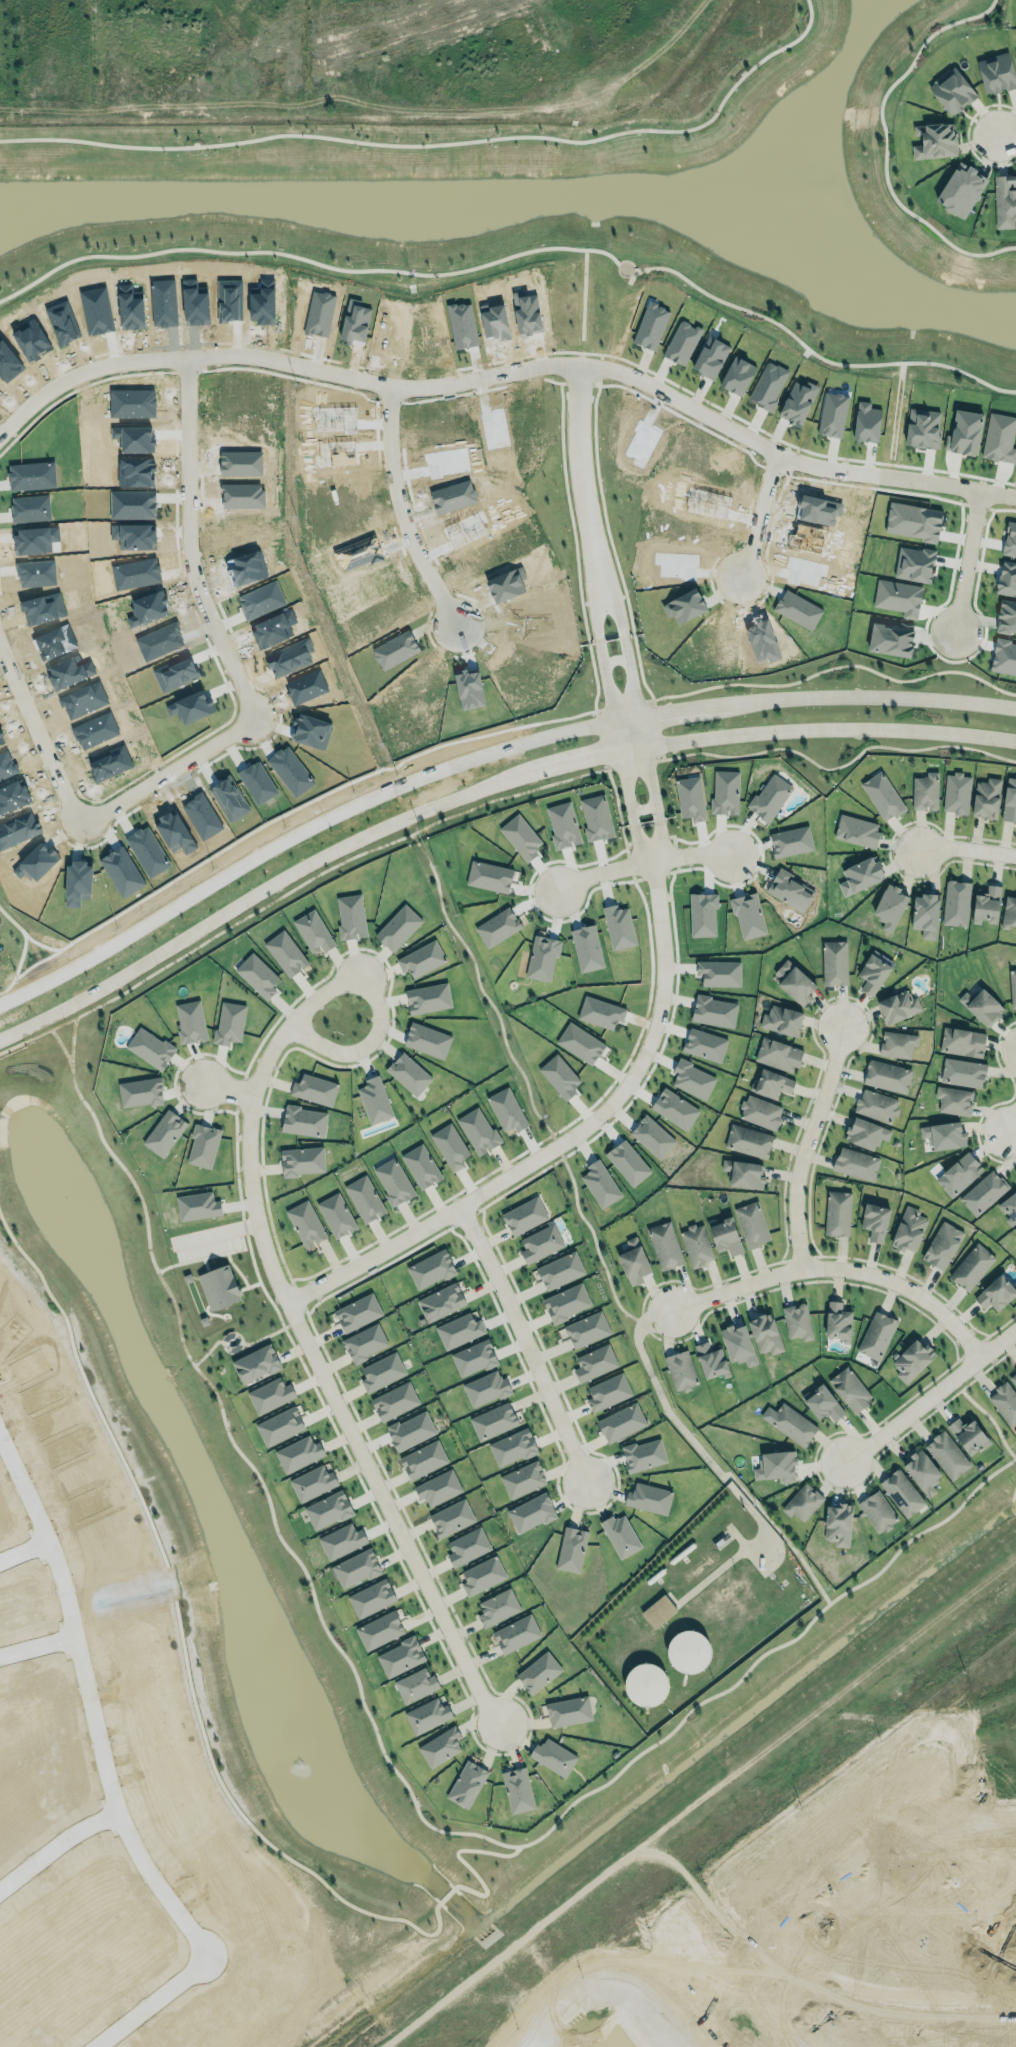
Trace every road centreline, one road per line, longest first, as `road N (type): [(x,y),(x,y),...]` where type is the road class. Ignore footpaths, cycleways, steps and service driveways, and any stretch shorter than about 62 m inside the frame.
road 1 (secondary): [(0,1039),(308,862),(529,772),(619,749),(764,732),(893,729),(1015,741)]
road 2 (residential): [(499,1723),(286,1301),(255,1215),(247,1139),(264,1061),(286,1027),(301,1010),(329,988),(360,970),(372,990),(378,1026),(362,1048),(335,1050),(286,1027)]
road 3 (residential): [(188,357),(265,356),(392,386),(603,368),(791,456),(1015,497)]
road 4 (residential): [(188,357),(192,576),(251,720),(77,816),(0,642)]
road 5 (secondary): [(613,720),(519,744),(306,829),(0,1005)]
road 6 (residential): [(0,30),(585,27),(641,16),(669,0)]
road 7 (residential): [(652,860),(660,1012),(608,1107),(459,1206),(286,1301)]
road 8 (track): [(796,1974),(720,1921),(670,1861),(620,1860),(382,2046)]
road 9 (residential): [(0,1900),(121,1819),(204,1955),(202,1974),(107,2046)]
road 10 (residential): [(121,1819),(52,1551),(0,1438)]
road 11 (residential): [(669,1309),(777,1273),(846,1266),(927,1299),(985,1353)]
road 12 (residential): [(459,1206),(588,1482)]
road 13 (secondary): [(1015,709),(893,696),(729,702)]
road 14 (residential): [(457,625),(396,500),(392,386)]
road 15 (residential): [(802,1267),(797,1175),(840,1029)]
road 16 (residential): [(578,367),(583,513),(603,602)]
road 17 (residential): [(1015,1329),(843,1461)]
road 18 (residential): [(0,438),(60,386),(96,367),(188,357)]
road 19 (residential): [(924,1845),(895,1852),(799,1926),(785,1949)]
road 20 (residential): [(557,888),(652,860),(729,855)]
road 21 (residential): [(978,490),(954,632)]
road 22 (residential): [(772,450),(758,527),(736,583)]
road 23 (residential): [(1015,1936),(924,1845)]
road 24 (residential): [(639,715),(620,618),(603,602)]
road 25 (residential): [(603,602),(595,622),(613,720)]
road 26 (residential): [(785,1949),(853,2046)]

